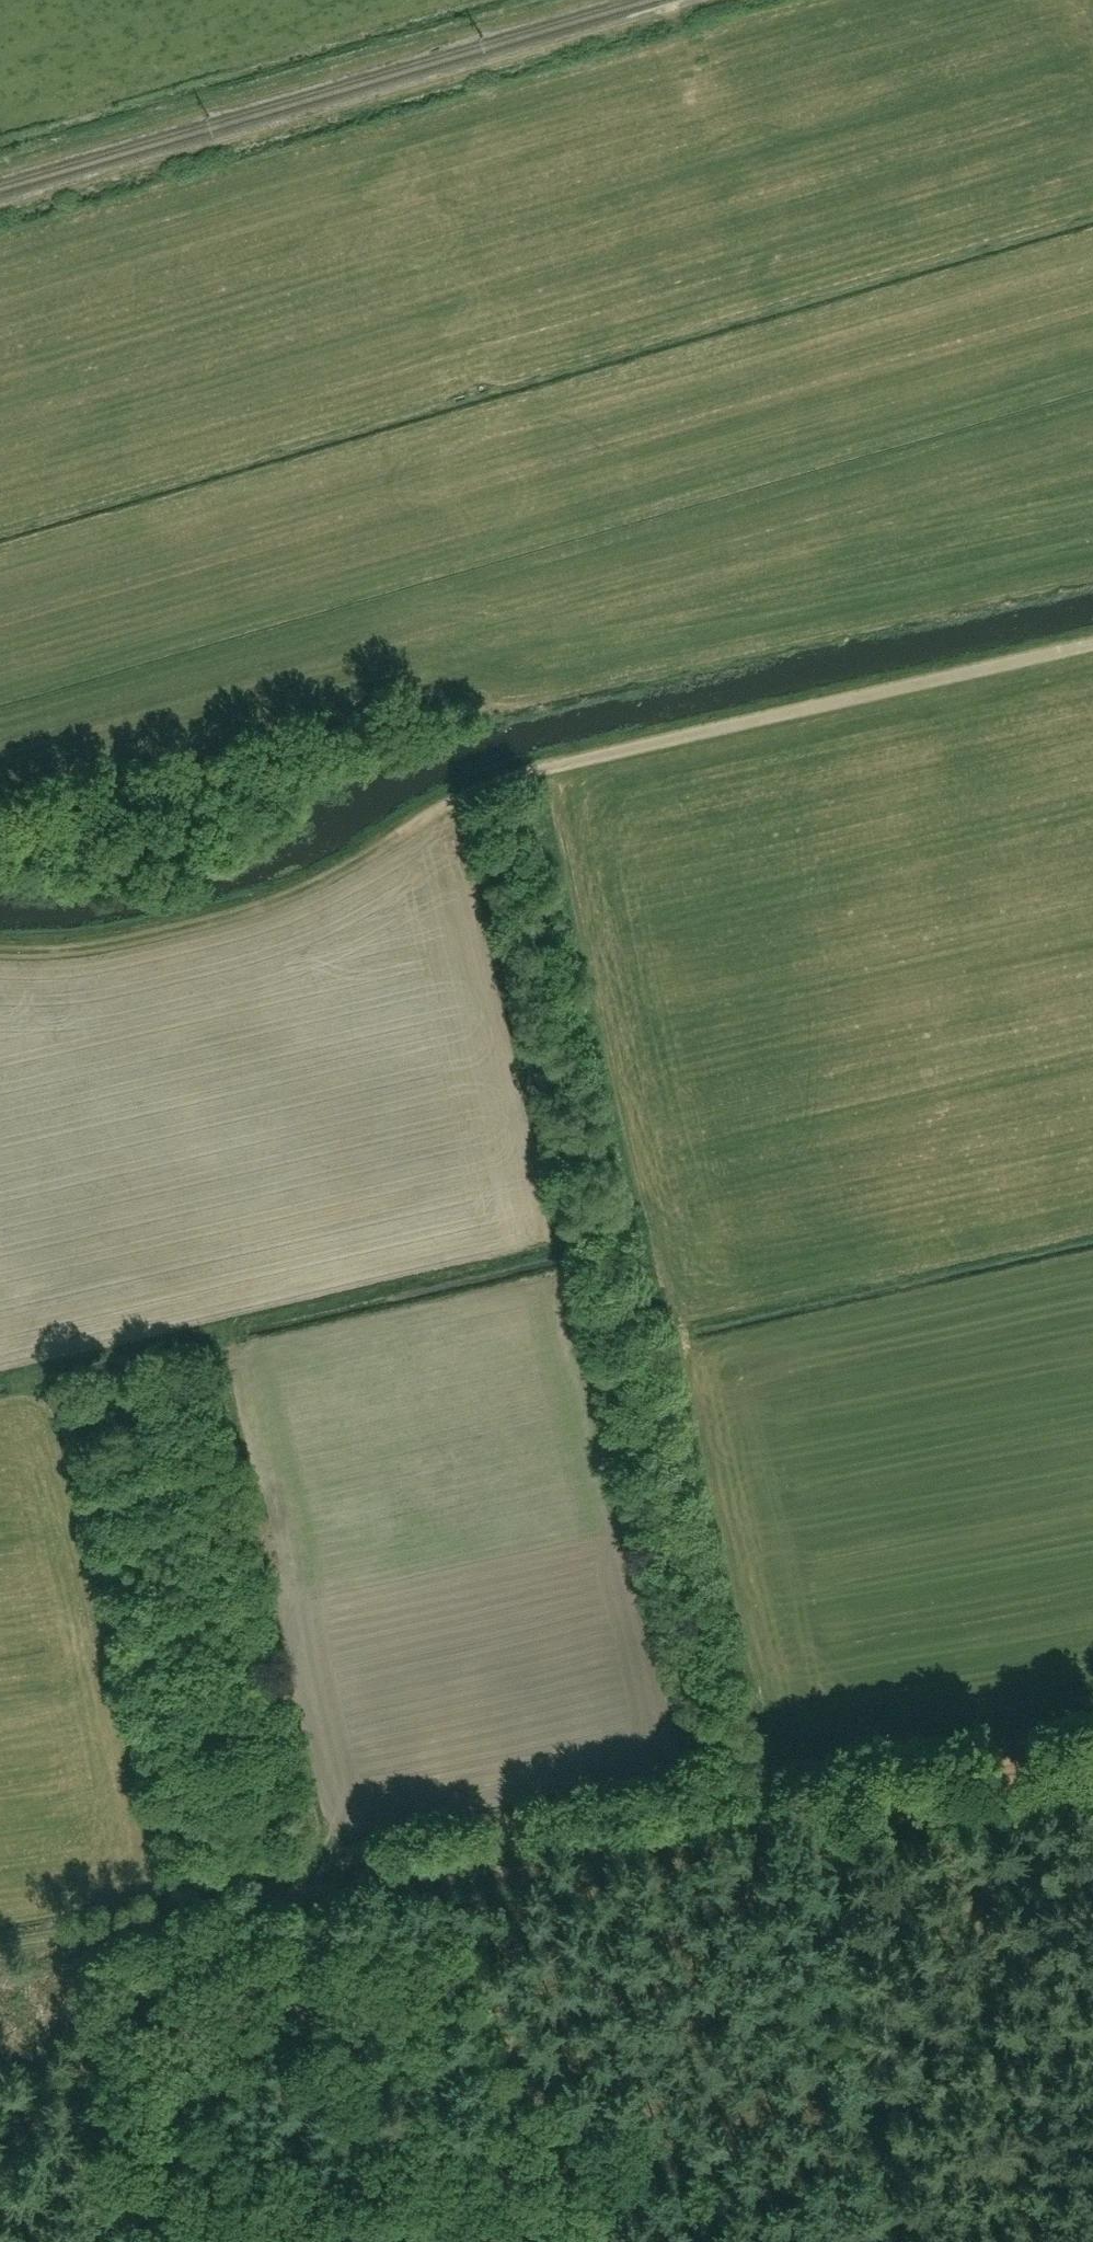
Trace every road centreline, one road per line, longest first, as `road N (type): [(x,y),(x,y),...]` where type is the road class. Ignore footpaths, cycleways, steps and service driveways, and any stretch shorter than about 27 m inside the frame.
road 1 (track): [(0,1943),(1092,1763)]
road 2 (track): [(1092,642),(528,772),(455,800),(404,831)]
road 3 (track): [(0,949),(132,939),(210,921),(277,899),(404,831)]

